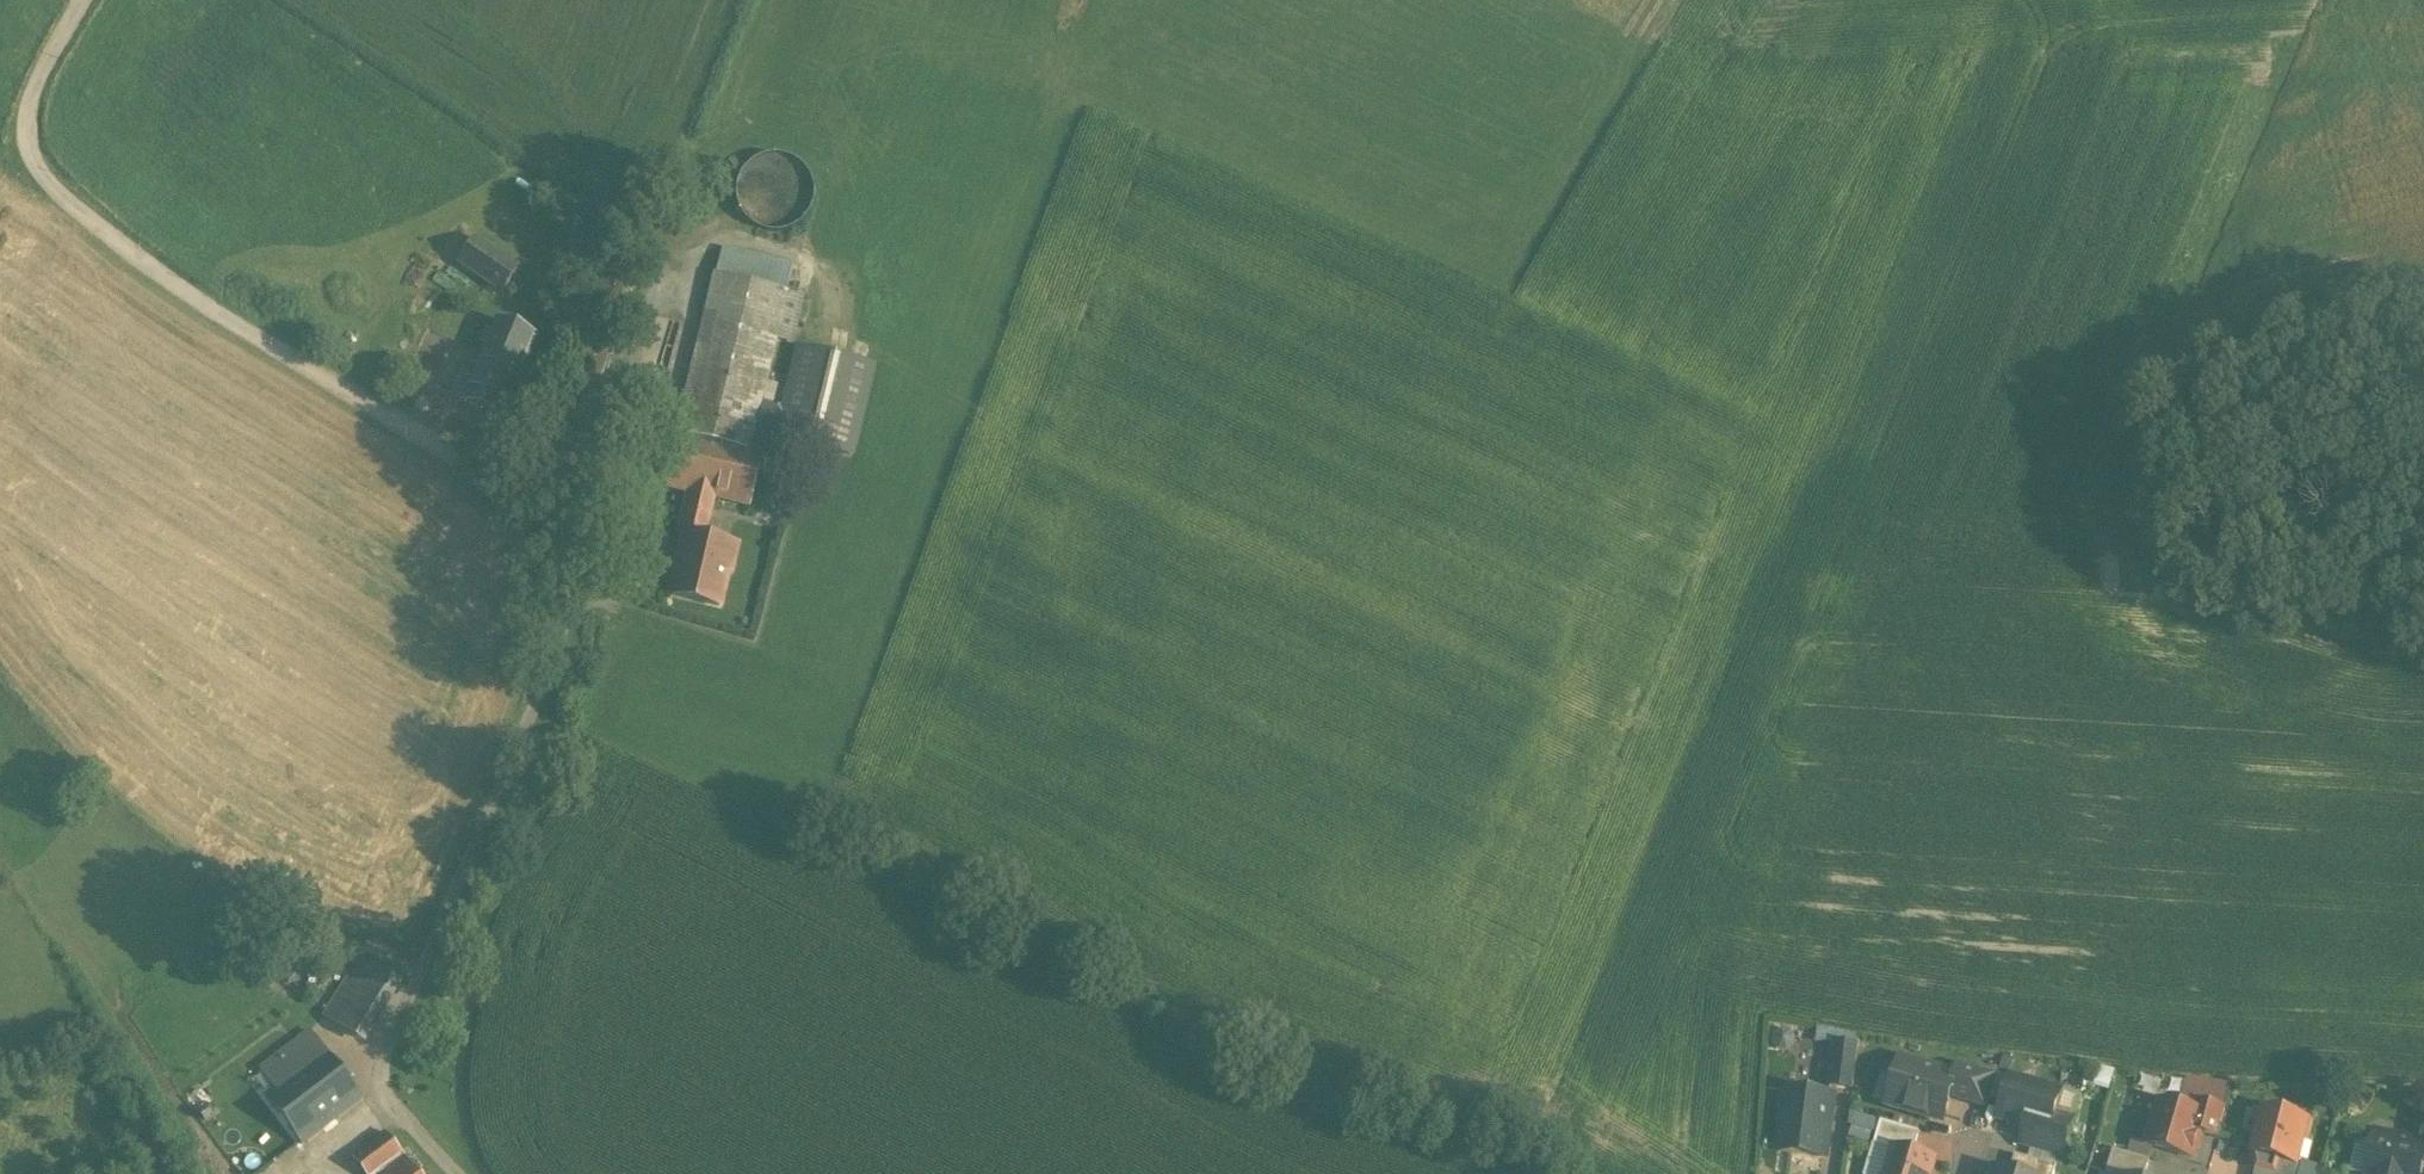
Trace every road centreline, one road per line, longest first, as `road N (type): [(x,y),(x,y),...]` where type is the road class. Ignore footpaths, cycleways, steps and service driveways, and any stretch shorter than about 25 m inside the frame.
road 1 (unclassified): [(453,456),(548,554),(563,584),(550,671),(400,1021),(387,1085),(465,1173)]
road 2 (track): [(453,456),(205,307),(63,203),(23,142),(24,112),(81,0)]

